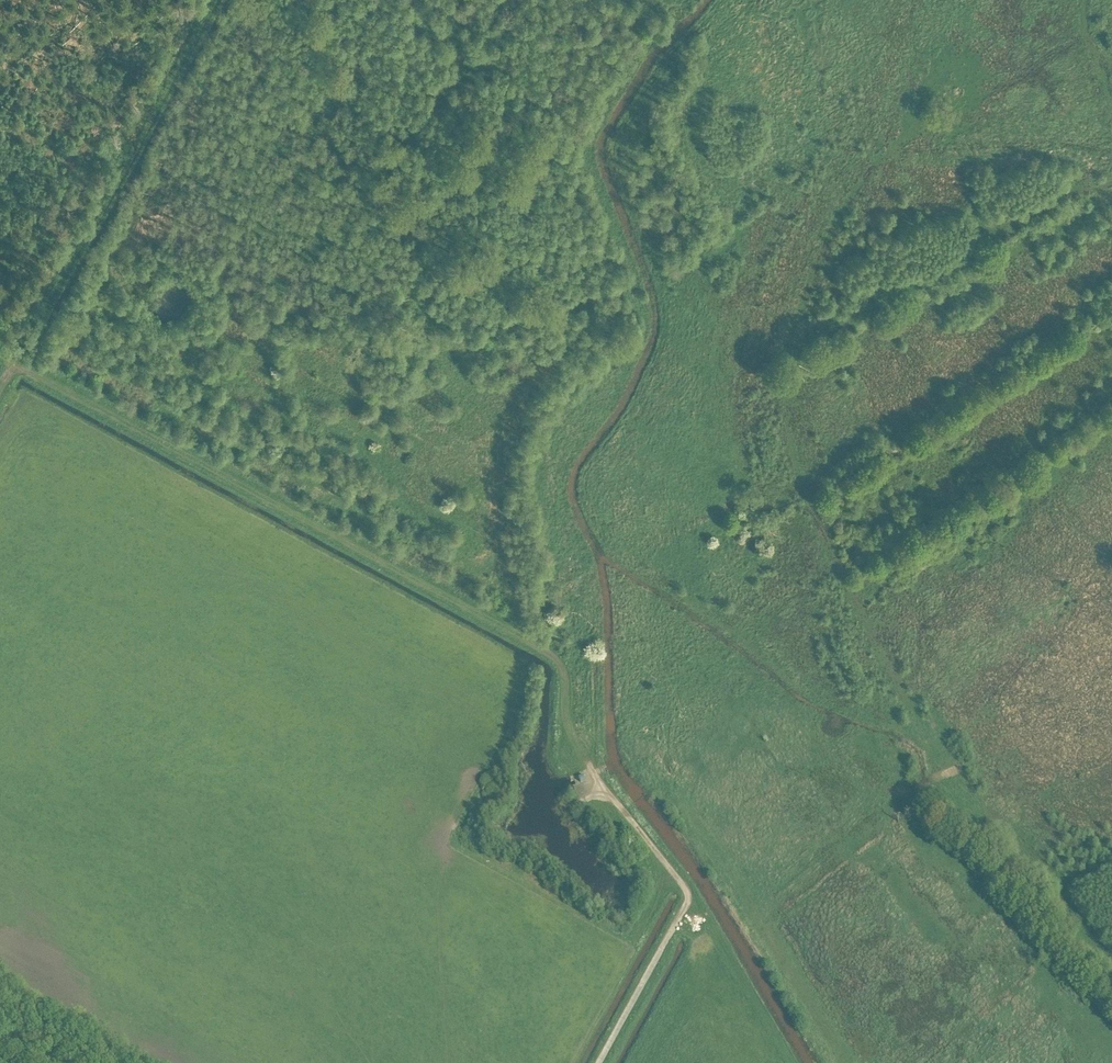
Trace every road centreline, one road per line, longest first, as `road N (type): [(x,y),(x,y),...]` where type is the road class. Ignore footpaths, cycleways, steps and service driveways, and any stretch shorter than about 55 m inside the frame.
road 1 (track): [(600,1062),(688,898),(573,740),(557,658),(12,362)]
road 2 (track): [(12,362),(217,0)]
road 3 (track): [(688,898),(706,916),(789,1062)]

